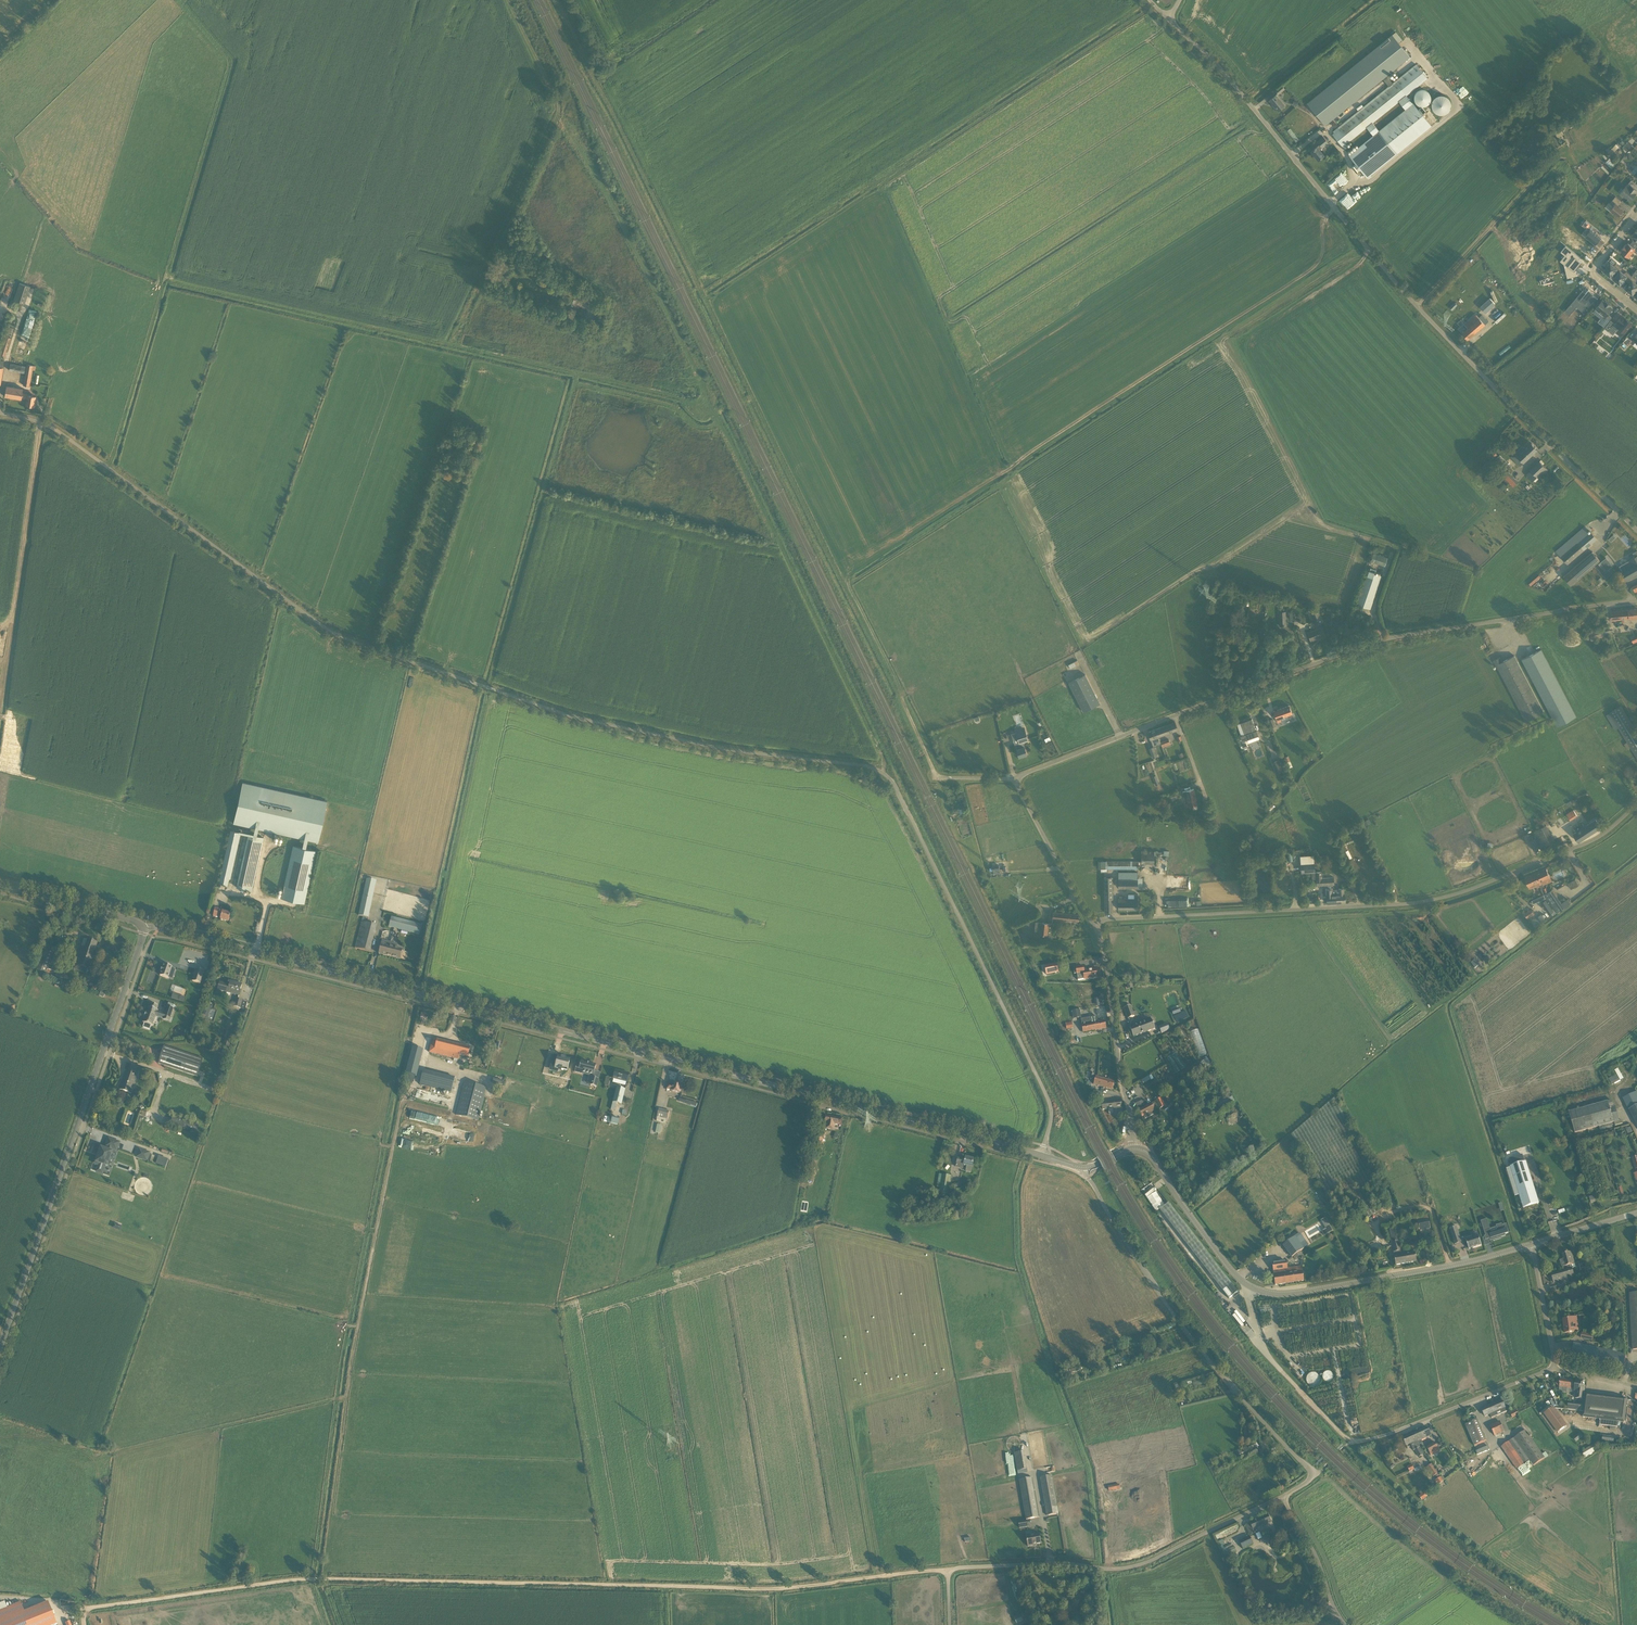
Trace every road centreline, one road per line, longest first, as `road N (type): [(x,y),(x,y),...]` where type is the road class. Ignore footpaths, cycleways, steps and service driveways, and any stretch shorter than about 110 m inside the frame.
road 1 (unclassified): [(1040,1156),(1051,1104),(893,782),(880,771),(598,722),(341,637),(59,432),(0,415)]
road 2 (secondary): [(1040,1156),(144,927)]
road 3 (track): [(85,1624),(91,1607),(303,1579),(780,1588),(955,1568)]
road 4 (track): [(557,0),(849,590)]
road 5 (unclassified): [(1013,780),(1379,641),(1636,602)]
road 6 (unclassified): [(1092,924),(1444,898),(1599,838),(1636,807)]
road 7 (track): [(166,281),(711,408)]
road 8 (track): [(177,0),(231,62),(110,468)]
road 9 (secondary): [(1532,1244),(1455,1265),(1263,1292),(1237,1278),(1149,1155),(1133,1150)]
road 10 (tertiary): [(0,1347),(144,927)]
road 11 (unclassified): [(1283,1496),(1315,1476),(1176,1320),(1084,1168)]
road 12 (track): [(880,771),(885,761),(711,408)]
road 13 (unclassified): [(1417,306),(1167,18),(1179,0)]
road 14 (track): [(452,1114),(401,1105),(341,1451)]
road 15 (unclassified): [(949,1624),(955,1568),(1135,1565),(1283,1496)]
road 16 (unclassified): [(1352,1442),(1555,1368),(1532,1244)]
road 17 (unclassified): [(1636,530),(1417,306)]
road 18 (track): [(940,784),(846,569)]
road 19 (unclassified): [(1133,1150),(1103,950),(1092,924)]
road 20 (track): [(473,289),(556,121),(557,97)]
road 21 (unclassified): [(1417,306),(1554,158)]
road 22 (track): [(1251,1288),(1264,1353),(1352,1442)]
road 23 (unclassified): [(1092,924),(1013,780)]
road 24 (secondary): [(144,927),(0,887)]
road 25 (unclassified): [(1341,1624),(1283,1496)]

